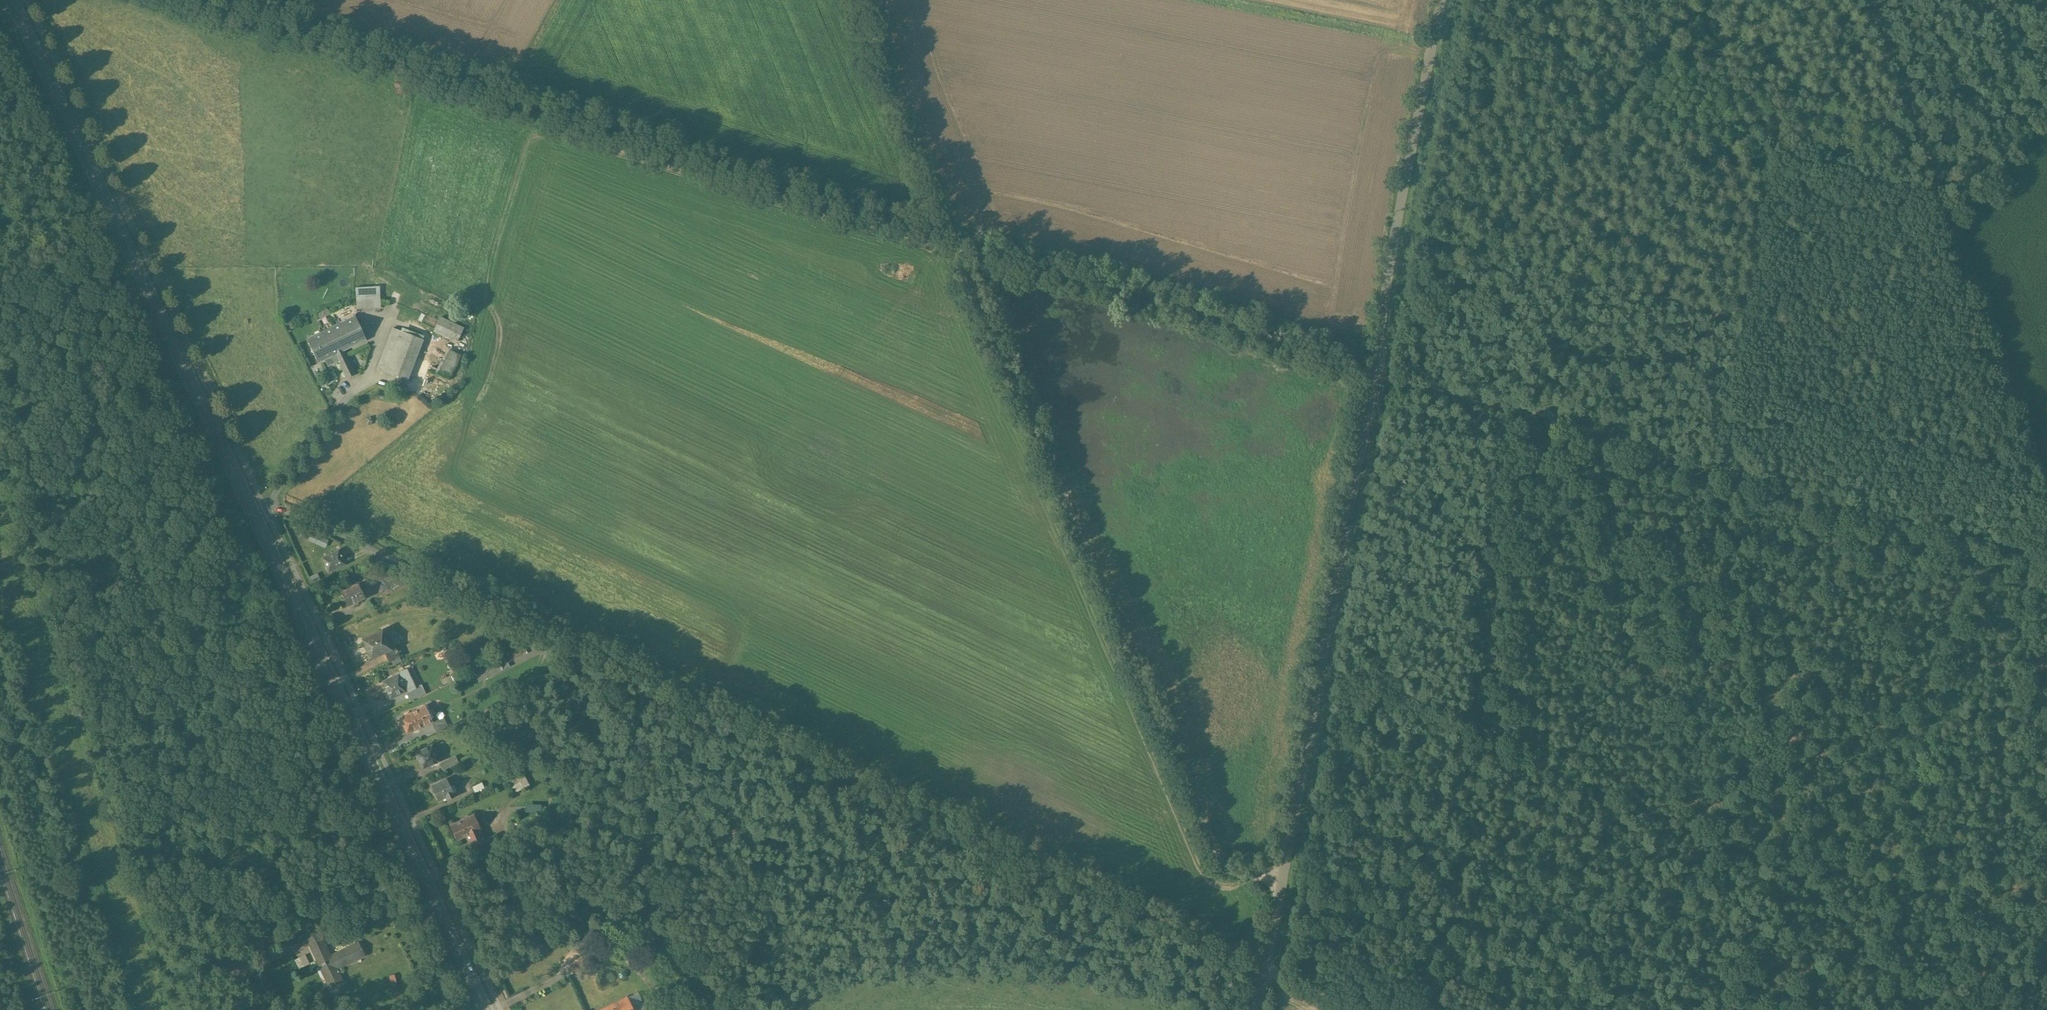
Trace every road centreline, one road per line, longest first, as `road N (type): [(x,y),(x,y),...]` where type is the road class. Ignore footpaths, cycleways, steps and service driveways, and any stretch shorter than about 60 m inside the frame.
road 1 (unclassified): [(1266,967),(281,509),(253,513)]
road 2 (unclassified): [(1266,967),(1443,0)]
road 3 (primary): [(253,513),(11,0)]
road 4 (primary): [(487,1009),(253,513)]

